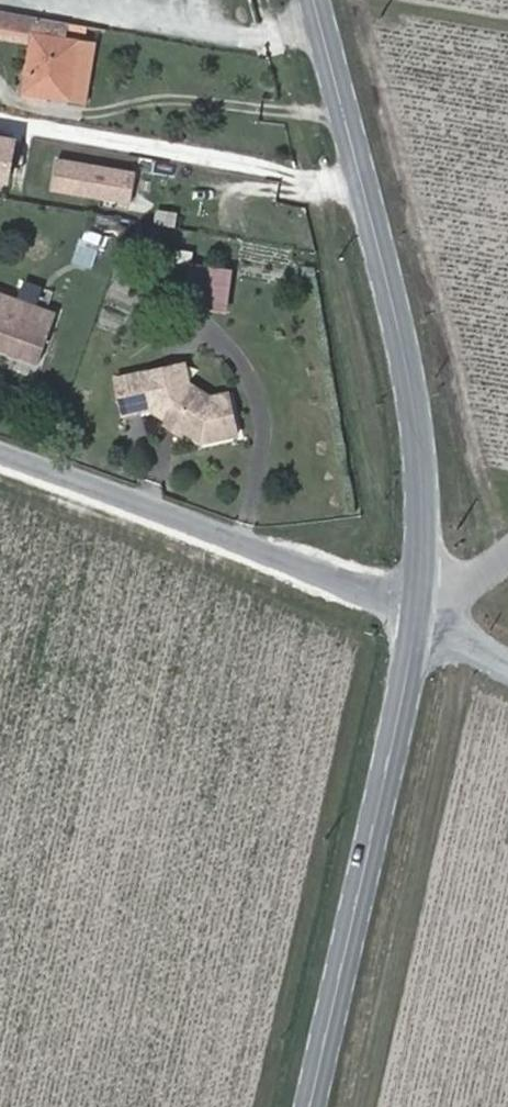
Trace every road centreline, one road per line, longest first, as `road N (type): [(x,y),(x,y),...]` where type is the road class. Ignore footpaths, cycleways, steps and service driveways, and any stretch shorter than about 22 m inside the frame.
road 1 (secondary): [(420,612),(422,473),(406,354),(314,0)]
road 2 (track): [(363,0),(474,464),(507,527)]
road 3 (secondary): [(311,1106),(420,612)]
road 4 (unclassified): [(0,457),(420,612)]
road 5 (track): [(507,24),(387,0)]

